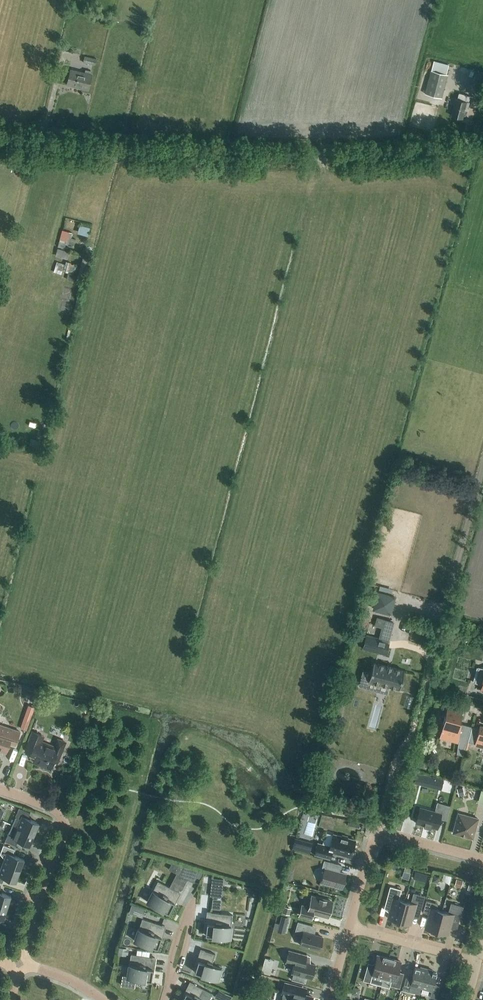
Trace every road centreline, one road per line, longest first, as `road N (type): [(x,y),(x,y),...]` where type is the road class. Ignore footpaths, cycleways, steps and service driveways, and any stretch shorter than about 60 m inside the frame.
road 1 (unclassified): [(482,146),(270,156),(0,135)]
road 2 (residential): [(0,789),(54,809),(65,823),(19,963)]
road 3 (residential): [(349,926),(380,834),(482,859)]
road 4 (residential): [(477,961),(349,926)]
road 5 (residential): [(171,980),(190,911),(170,966)]

